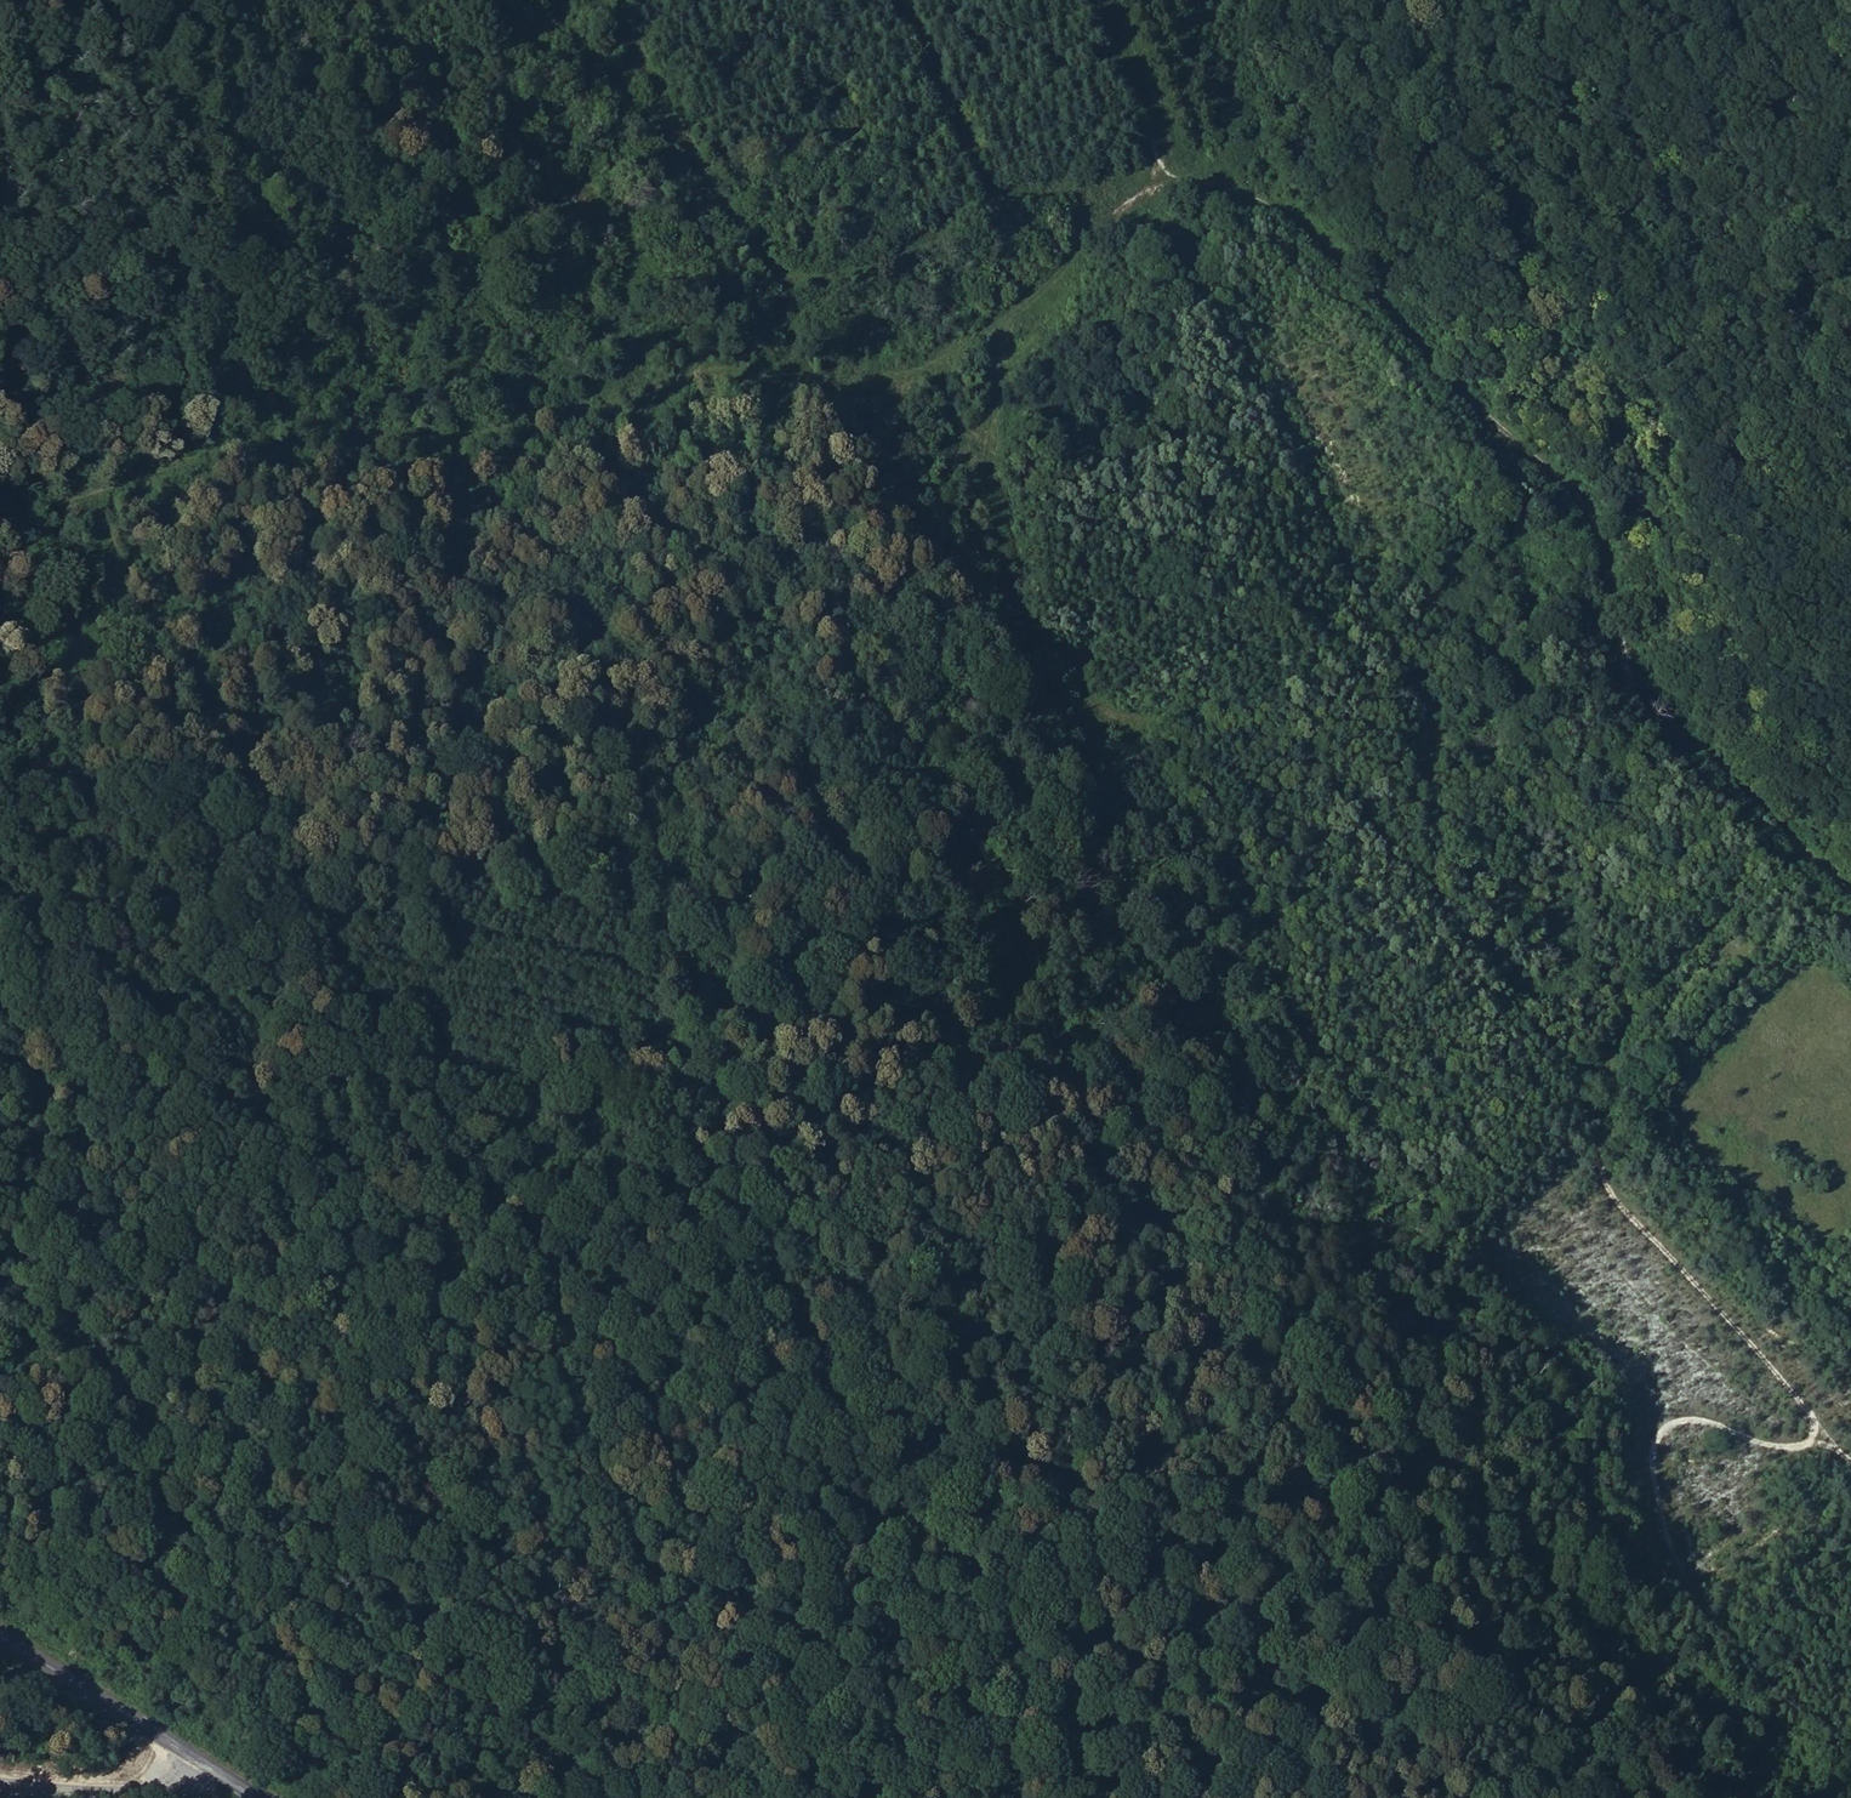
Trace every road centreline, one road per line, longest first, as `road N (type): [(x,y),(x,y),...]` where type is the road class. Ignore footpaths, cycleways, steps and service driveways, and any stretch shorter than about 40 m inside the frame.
road 1 (track): [(1850,895),(1645,709),(1597,530),(1330,258),(1260,198),(1159,171),(1098,0)]
road 2 (track): [(1838,1797),(1601,1629),(1232,1254)]
road 3 (tertiary): [(261,1797),(0,1631)]

